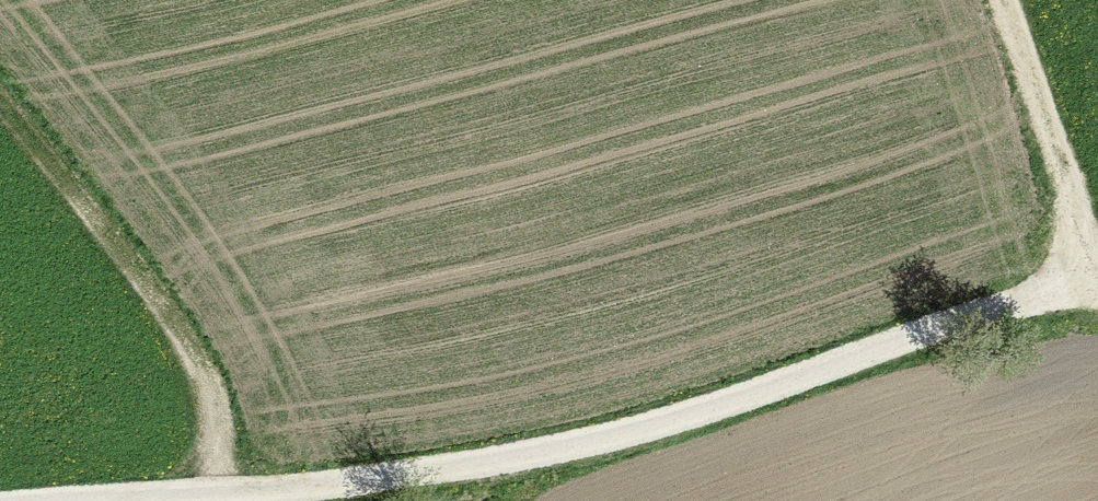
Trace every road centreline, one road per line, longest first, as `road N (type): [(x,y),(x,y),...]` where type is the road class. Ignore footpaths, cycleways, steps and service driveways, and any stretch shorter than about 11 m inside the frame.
road 1 (track): [(133,500),(241,495),(563,448),(683,417),(1053,293)]
road 2 (track): [(214,496),(214,399),(180,324),(0,103)]
road 3 (track): [(1006,0),(1071,194),(1071,246),(1053,293)]

